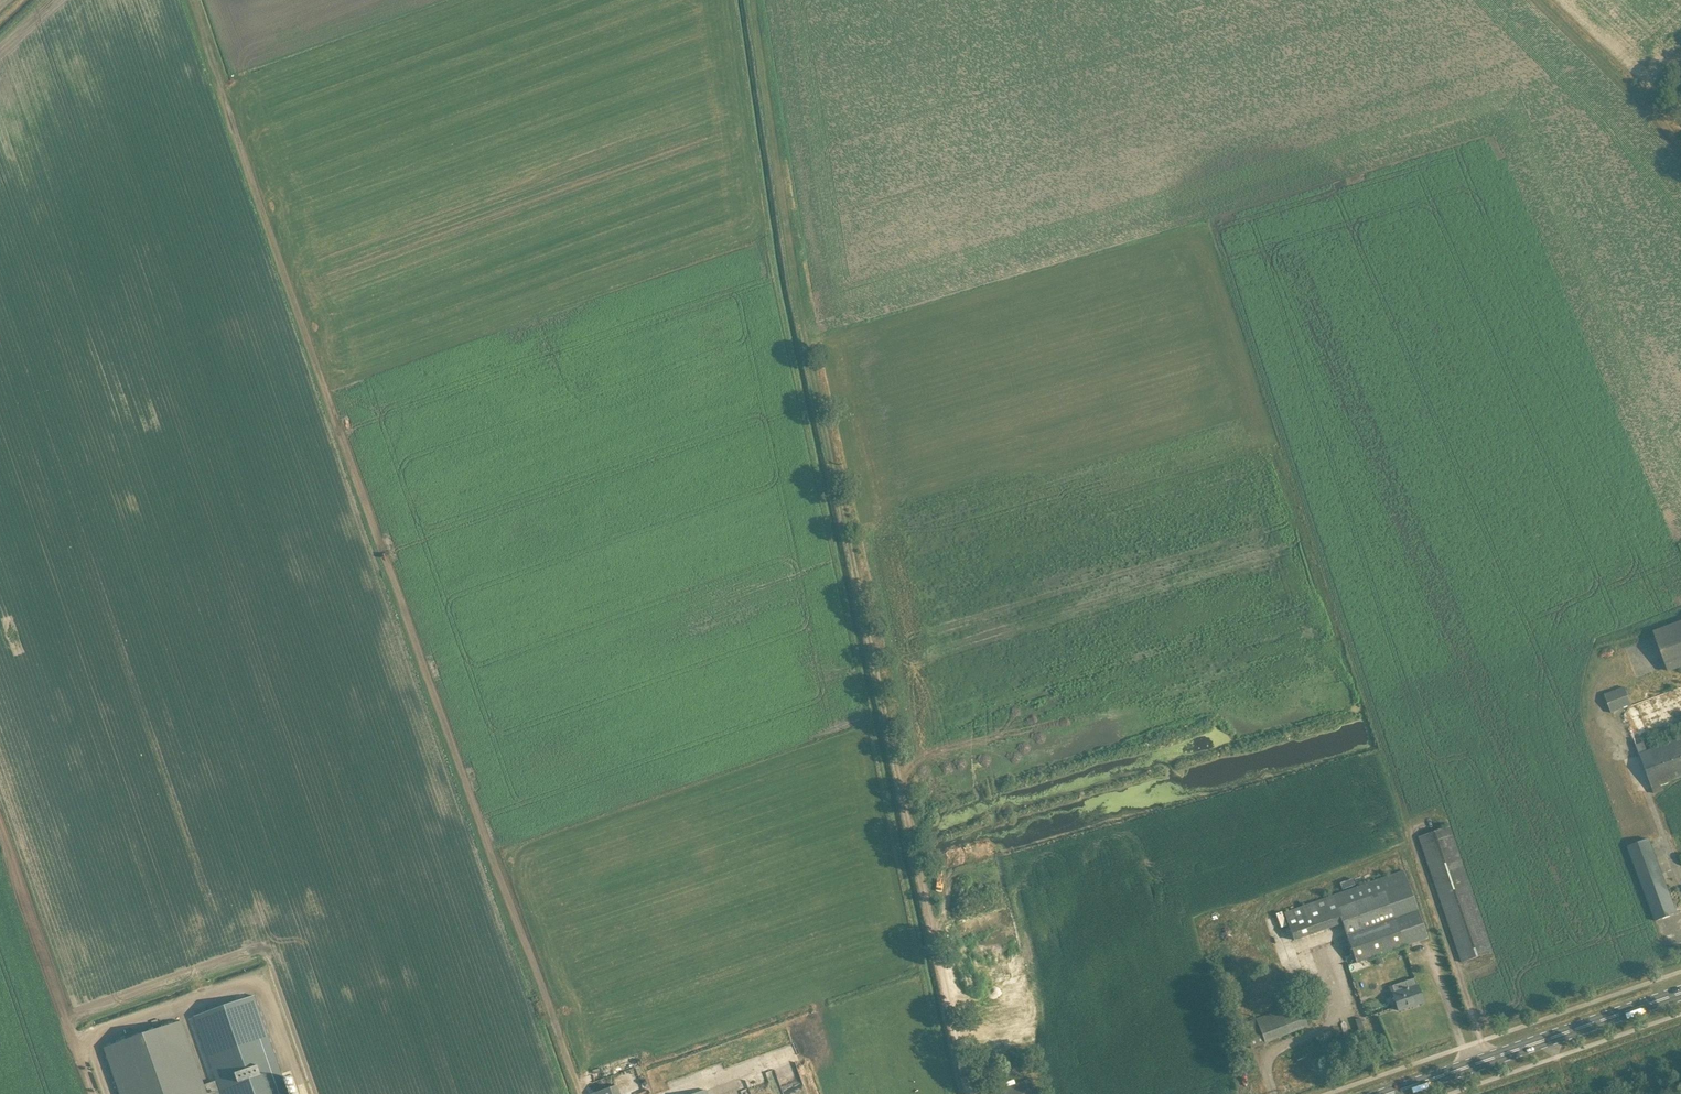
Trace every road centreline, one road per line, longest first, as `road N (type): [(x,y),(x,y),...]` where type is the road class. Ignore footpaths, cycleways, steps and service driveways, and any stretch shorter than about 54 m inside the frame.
road 1 (track): [(193,0),(580,1093)]
road 2 (track): [(753,0),(934,951),(969,1093)]
road 3 (primary): [(1387,1093),(1680,992)]
road 4 (track): [(96,1093),(0,822)]
road 5 (track): [(1680,149),(1652,110),(1538,0)]

